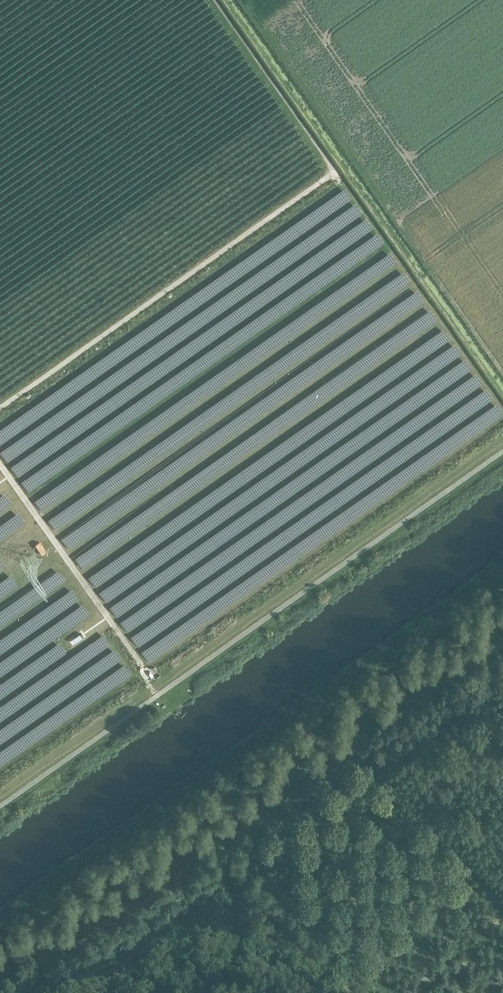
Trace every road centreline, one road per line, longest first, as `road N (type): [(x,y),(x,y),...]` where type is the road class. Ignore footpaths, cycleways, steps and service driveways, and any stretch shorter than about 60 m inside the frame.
road 1 (track): [(0,938),(502,589)]

